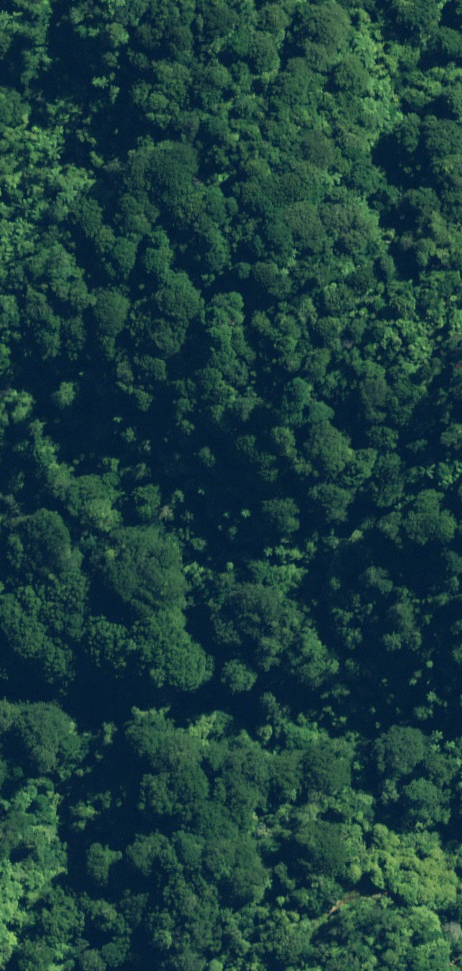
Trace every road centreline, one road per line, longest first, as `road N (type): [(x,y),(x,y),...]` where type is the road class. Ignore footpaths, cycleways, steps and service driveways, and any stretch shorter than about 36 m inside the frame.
road 1 (track): [(461,724),(316,611),(85,412),(43,387),(0,379)]
road 2 (track): [(0,233),(64,118),(71,93),(60,34),(66,0)]
road 3 (track): [(273,970),(346,895),(370,888),(461,931)]

